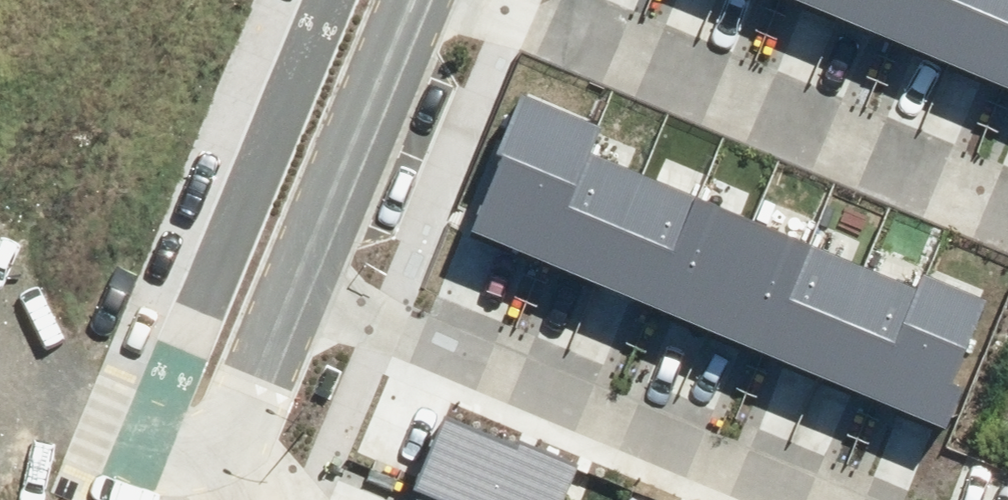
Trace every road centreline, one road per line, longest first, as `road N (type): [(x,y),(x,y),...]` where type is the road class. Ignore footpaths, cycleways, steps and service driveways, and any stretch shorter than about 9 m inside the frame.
road 1 (residential): [(804,499),(291,285)]
road 2 (residential): [(494,0),(1002,209)]
road 3 (residential): [(411,0),(291,285)]
road 4 (residential): [(291,285),(228,438)]
road 5 (residential): [(228,438),(205,455),(181,458),(80,414)]

